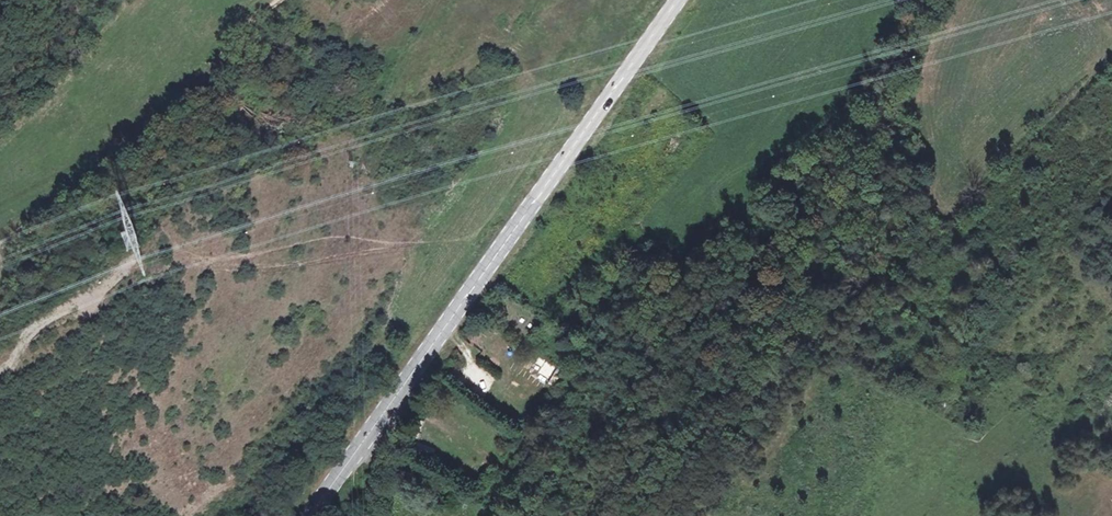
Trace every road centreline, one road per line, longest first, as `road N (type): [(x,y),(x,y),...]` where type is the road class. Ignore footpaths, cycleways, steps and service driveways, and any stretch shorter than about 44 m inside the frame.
road 1 (secondary): [(685,0),(313,515)]
road 2 (track): [(273,0),(139,148),(0,247)]
road 3 (track): [(1111,60),(911,260)]

